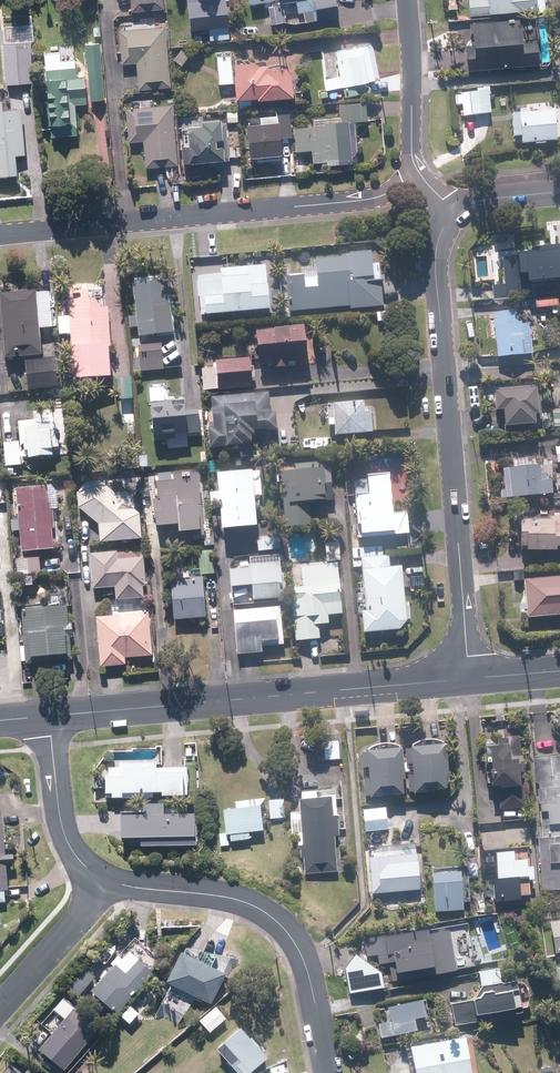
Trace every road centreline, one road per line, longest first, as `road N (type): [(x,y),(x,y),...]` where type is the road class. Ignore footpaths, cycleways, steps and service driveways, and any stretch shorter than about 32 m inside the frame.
road 1 (residential): [(456,213),(441,231),(437,271),(469,677)]
road 2 (residential): [(418,173),(377,197),(0,235)]
road 3 (residential): [(52,716),(469,677)]
road 4 (residential): [(327,1072),(305,964),(279,923),(228,897),(101,883)]
road 5 (residential): [(101,883),(66,840),(52,716)]
road 6 (residential): [(408,0),(418,173)]
road 7 (residential): [(0,1008),(66,936),(101,883)]

